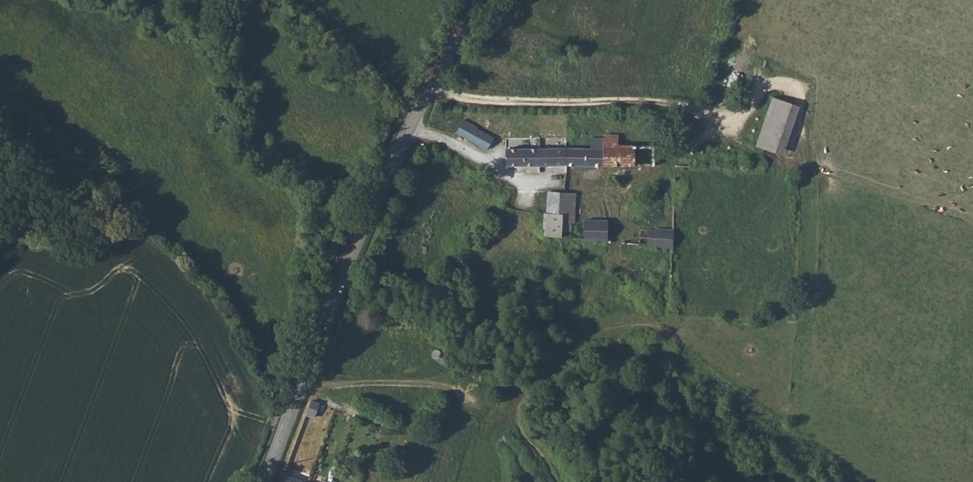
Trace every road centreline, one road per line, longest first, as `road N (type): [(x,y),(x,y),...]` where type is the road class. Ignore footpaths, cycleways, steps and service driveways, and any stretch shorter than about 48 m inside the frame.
road 1 (track): [(483,419),(574,335),(629,193),(744,119),(765,91)]
road 2 (tertiary): [(407,130),(343,272),(266,481)]
road 3 (track): [(304,383),(322,394),(439,383),(483,419),(531,481)]
road 4 (unclassified): [(407,130),(539,183),(629,193)]
road 5 (tertiary): [(478,0),(407,130)]

